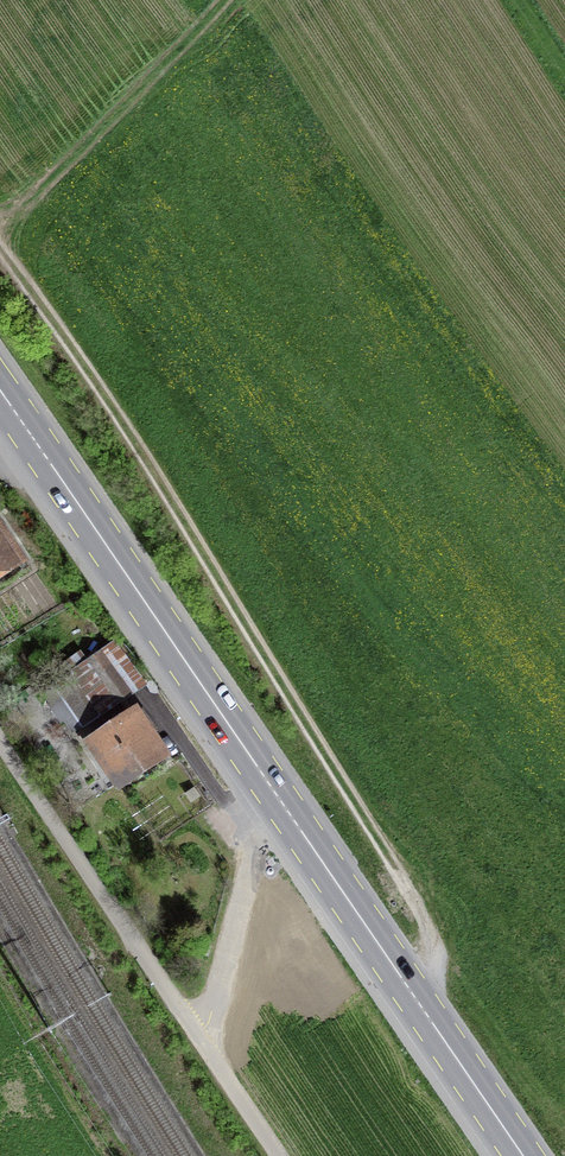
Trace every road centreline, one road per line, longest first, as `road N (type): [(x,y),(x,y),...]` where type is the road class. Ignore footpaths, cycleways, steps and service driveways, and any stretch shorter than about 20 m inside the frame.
road 1 (primary): [(521,1155),(0,392)]
road 2 (track): [(0,258),(164,497),(406,891),(434,961),(423,1015)]

